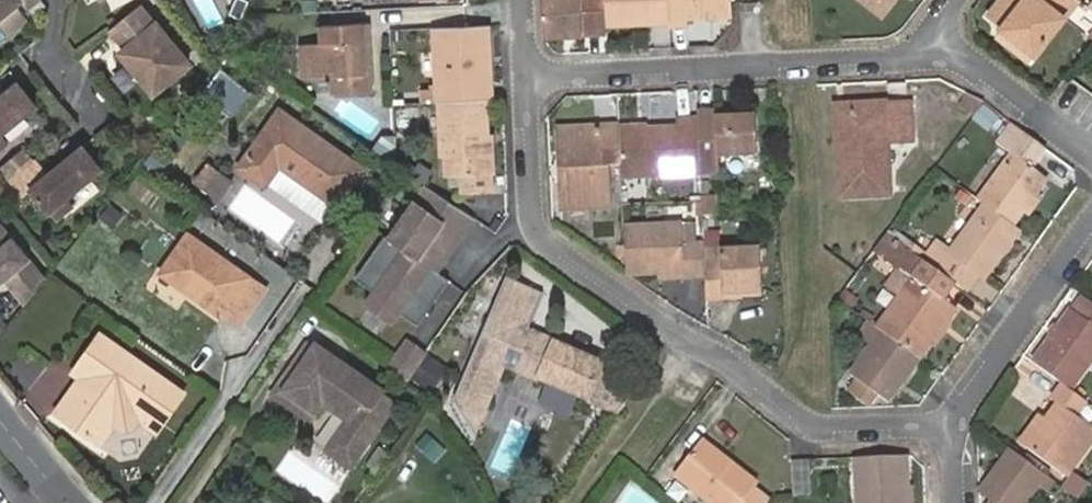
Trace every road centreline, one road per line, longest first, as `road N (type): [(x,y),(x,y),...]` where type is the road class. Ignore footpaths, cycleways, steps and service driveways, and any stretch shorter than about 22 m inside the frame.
road 1 (residential): [(524,76),(531,203),(548,246),(719,357),(794,418),(815,426),(951,419)]
road 2 (track): [(815,426),(796,0)]
road 3 (residential): [(930,43),(907,56),(524,76)]
road 4 (residential): [(1091,221),(951,419)]
road 5 (residential): [(930,43),(1091,157)]

